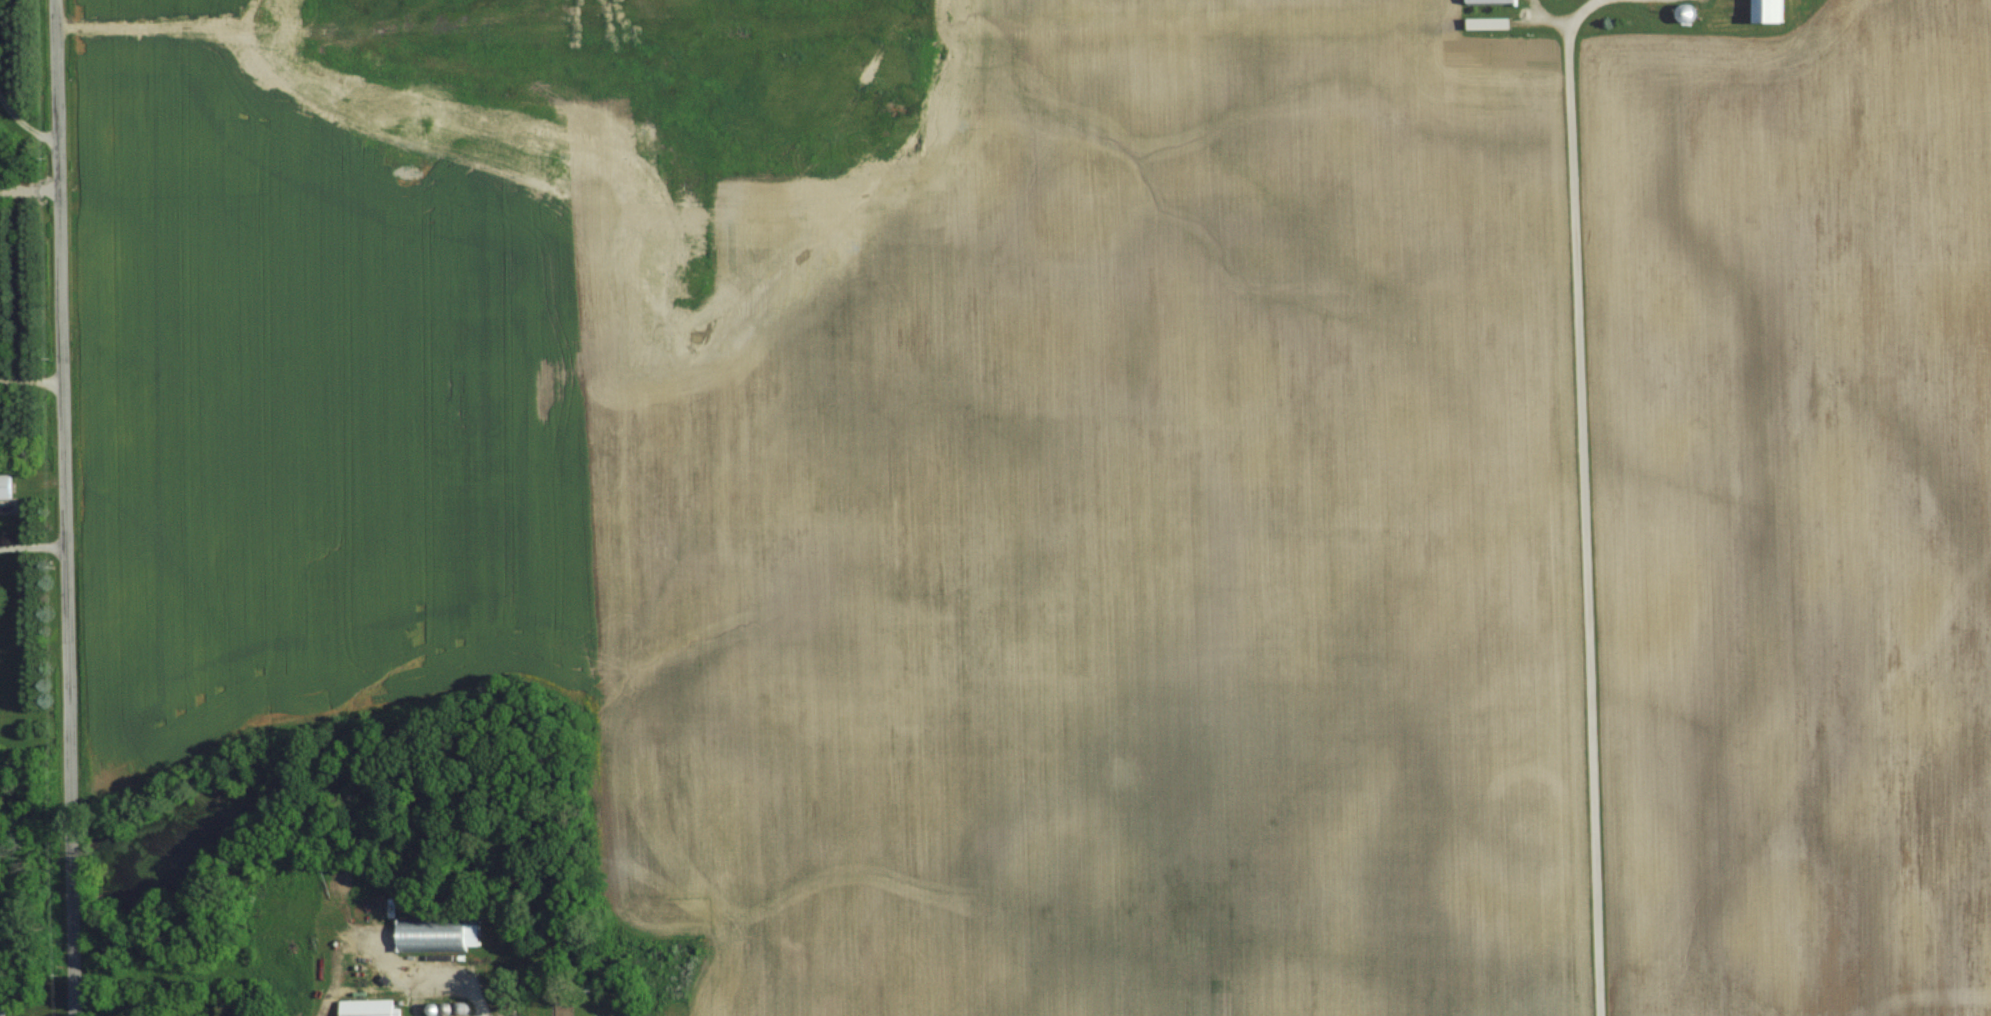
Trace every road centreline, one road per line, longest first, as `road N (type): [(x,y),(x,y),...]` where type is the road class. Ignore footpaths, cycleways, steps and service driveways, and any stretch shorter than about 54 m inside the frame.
road 1 (residential): [(73,1015),(55,0)]

